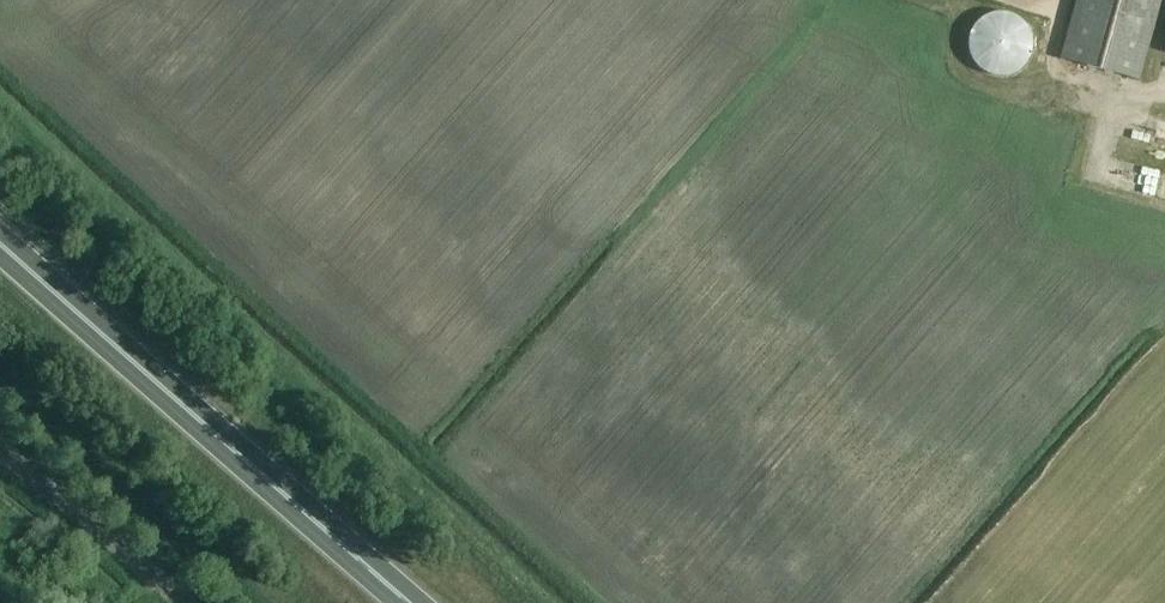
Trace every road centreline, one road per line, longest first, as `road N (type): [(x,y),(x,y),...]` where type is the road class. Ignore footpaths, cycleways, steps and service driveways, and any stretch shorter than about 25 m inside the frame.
road 1 (trunk): [(408,602),(0,242)]
road 2 (unclassified): [(185,602),(0,450)]

